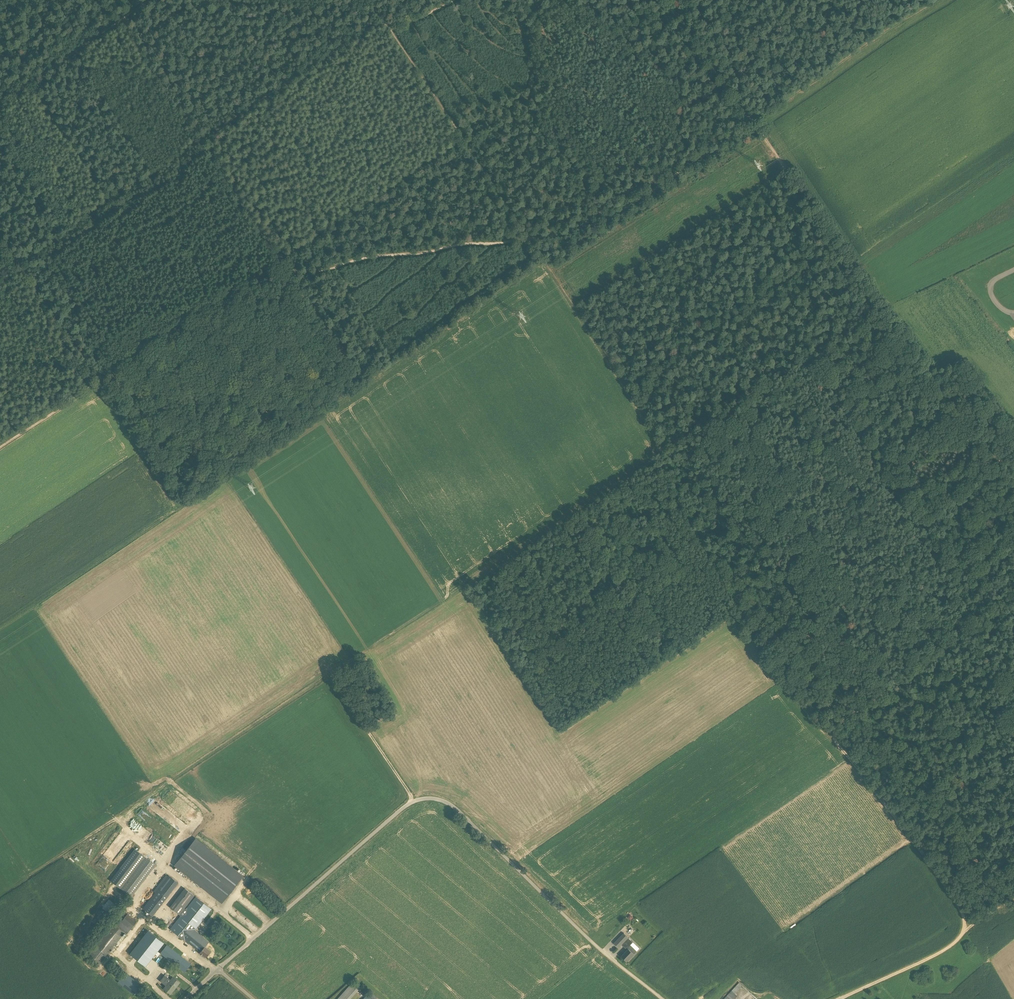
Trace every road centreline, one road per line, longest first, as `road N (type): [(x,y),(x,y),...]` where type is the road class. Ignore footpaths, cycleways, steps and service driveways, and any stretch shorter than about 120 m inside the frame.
road 1 (track): [(753,121),(596,225),(419,254),(358,256),(242,281),(0,446)]
road 2 (track): [(455,0),(363,31),(27,259),(0,269)]
road 3 (track): [(1013,597),(829,731),(934,869),(965,925)]
road 4 (track): [(753,121),(882,312),(1013,478)]
road 5 (unclassified): [(434,802),(458,812),(662,998)]
road 6 (track): [(200,140),(368,380)]
road 7 (unclassified): [(434,802),(404,813),(218,968)]
road 8 (track): [(627,385),(836,245)]
road 9 (track): [(753,121),(936,0)]
road 10 (track): [(0,103),(153,0)]
road 11 (track): [(97,380),(0,235)]
road 12 (track): [(841,998),(944,951),(965,925)]
road 13 (track): [(672,0),(753,121)]

